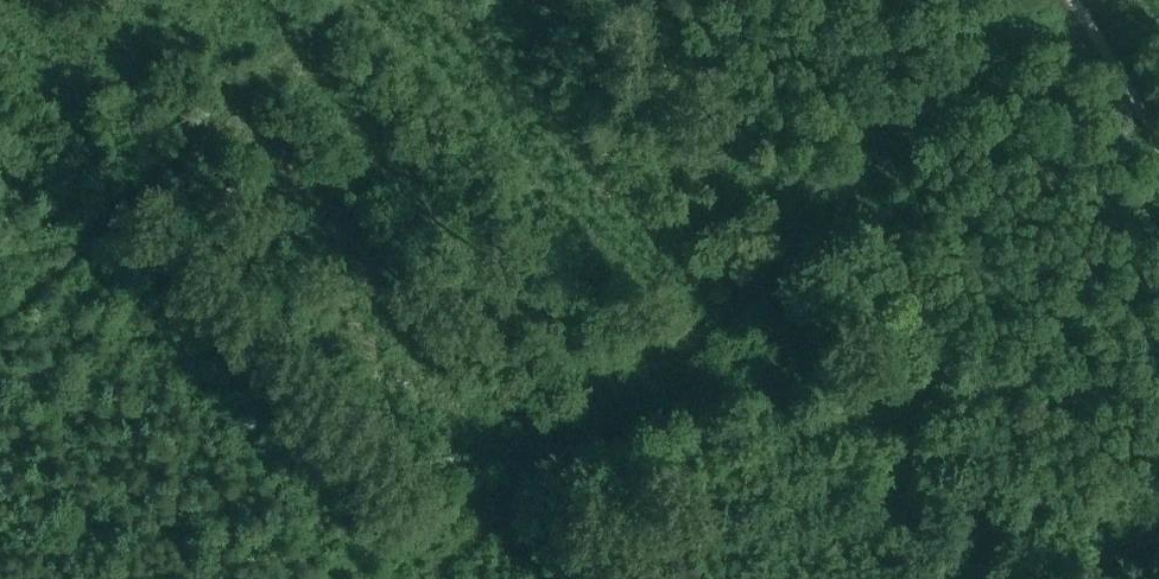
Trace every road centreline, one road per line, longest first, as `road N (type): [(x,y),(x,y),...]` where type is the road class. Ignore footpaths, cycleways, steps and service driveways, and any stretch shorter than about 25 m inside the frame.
road 1 (track): [(0,327),(361,0)]
road 2 (track): [(1158,143),(1072,0)]

